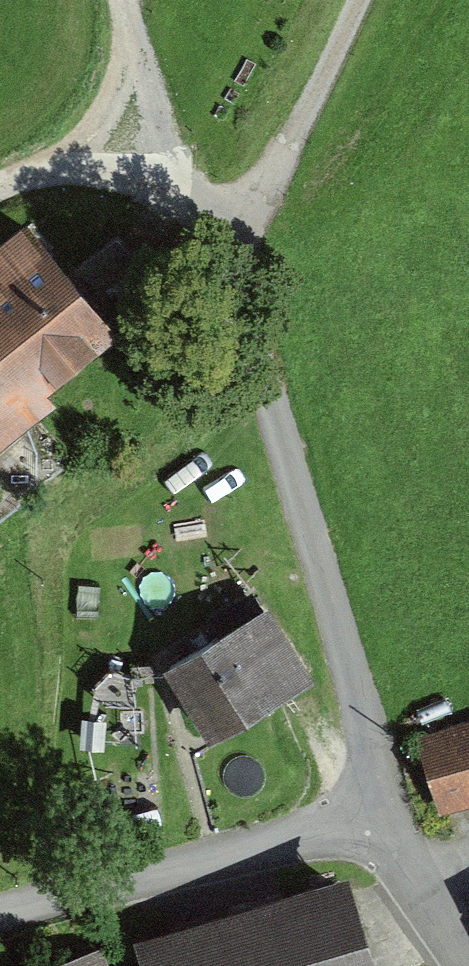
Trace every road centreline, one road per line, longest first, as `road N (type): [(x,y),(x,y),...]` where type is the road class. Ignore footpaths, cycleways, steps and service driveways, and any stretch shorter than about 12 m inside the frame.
road 1 (unclassified): [(377,815),(366,697),(222,246)]
road 2 (track): [(361,0),(306,114),(222,246),(189,198),(128,140),(128,19),(119,0)]
road 3 (unclassified): [(377,815),(0,920)]
road 4 (track): [(377,815),(468,957)]
road 5 (track): [(0,189),(128,140)]

